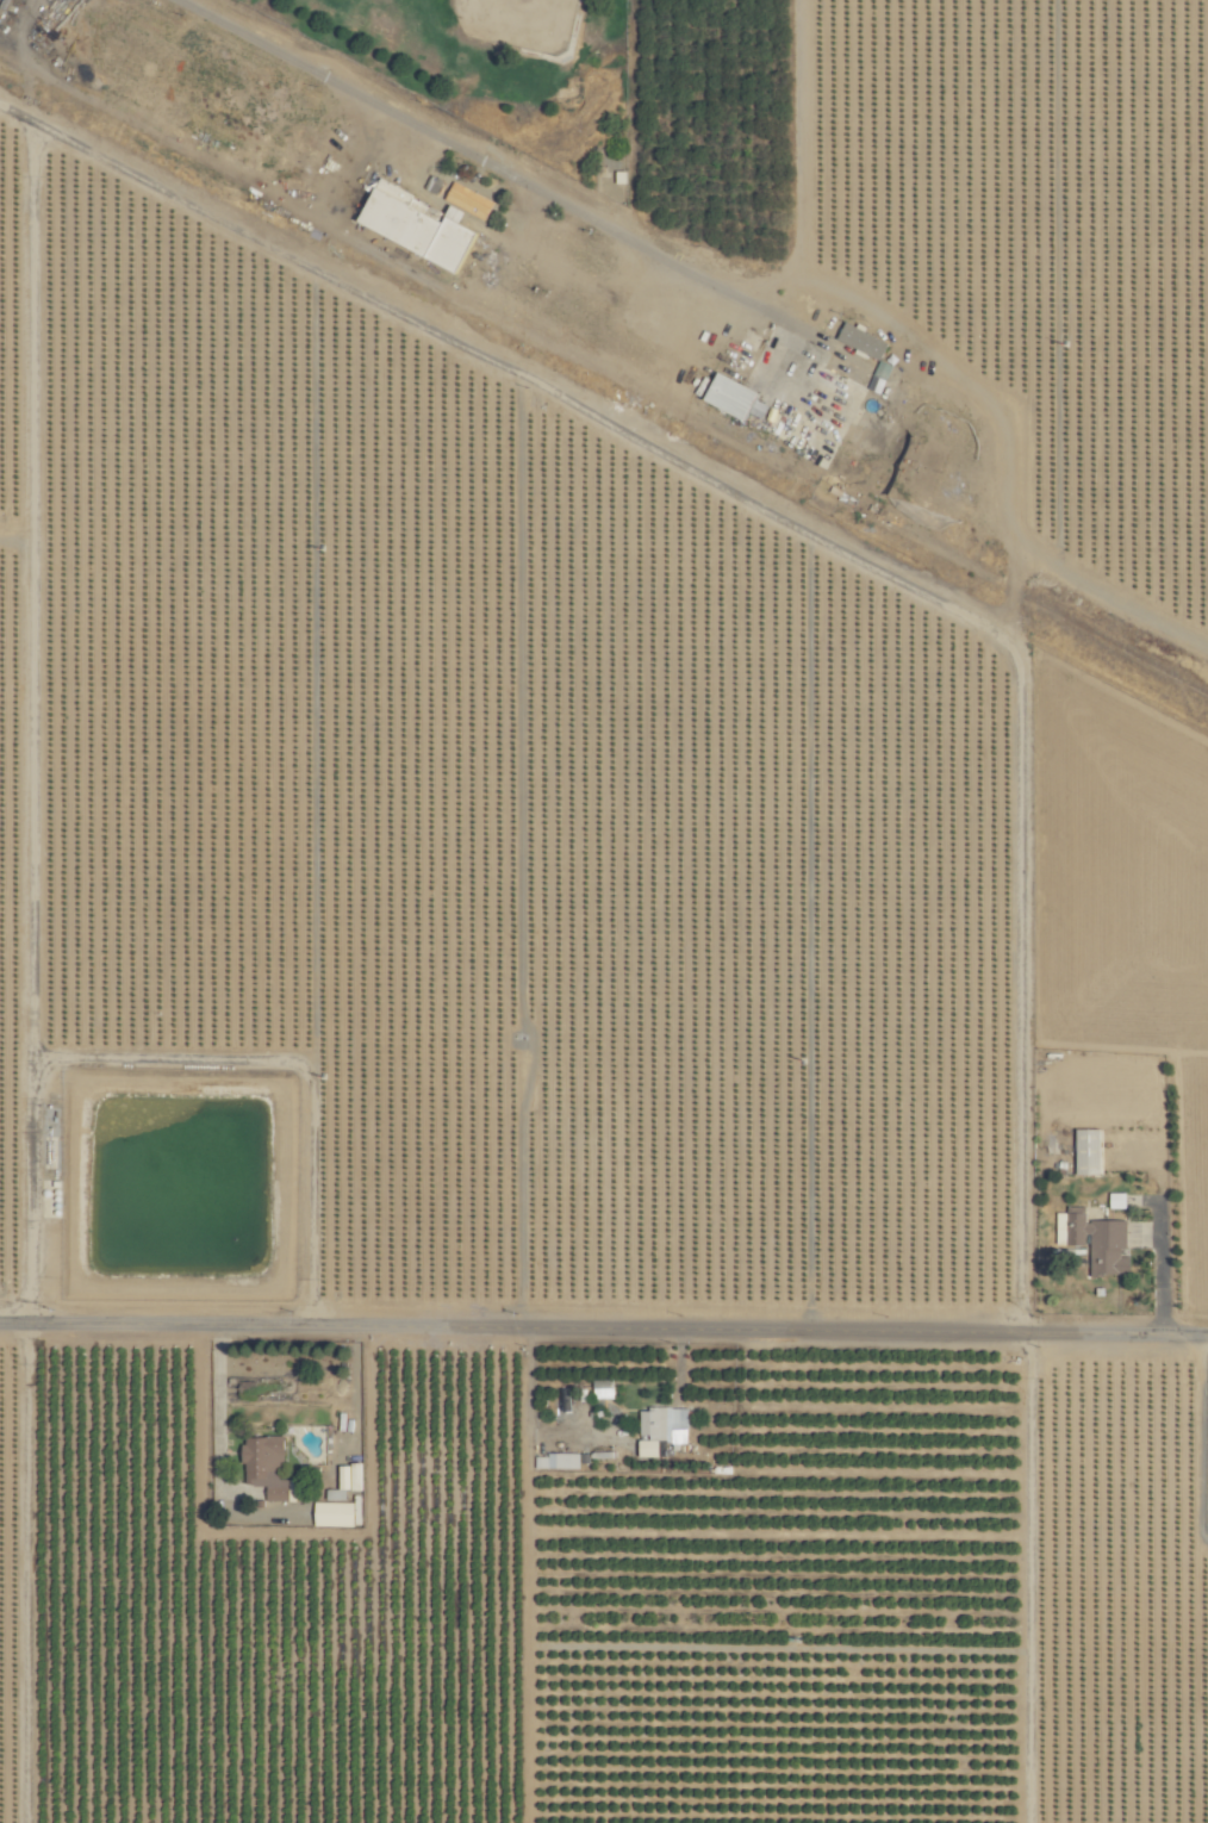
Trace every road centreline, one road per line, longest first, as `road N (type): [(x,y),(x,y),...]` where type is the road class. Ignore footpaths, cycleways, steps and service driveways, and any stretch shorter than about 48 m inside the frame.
road 1 (residential): [(0,1323),(1207,1337)]
road 2 (residential): [(672,294),(605,231),(177,0)]
road 3 (track): [(1201,1337),(1207,1534)]

